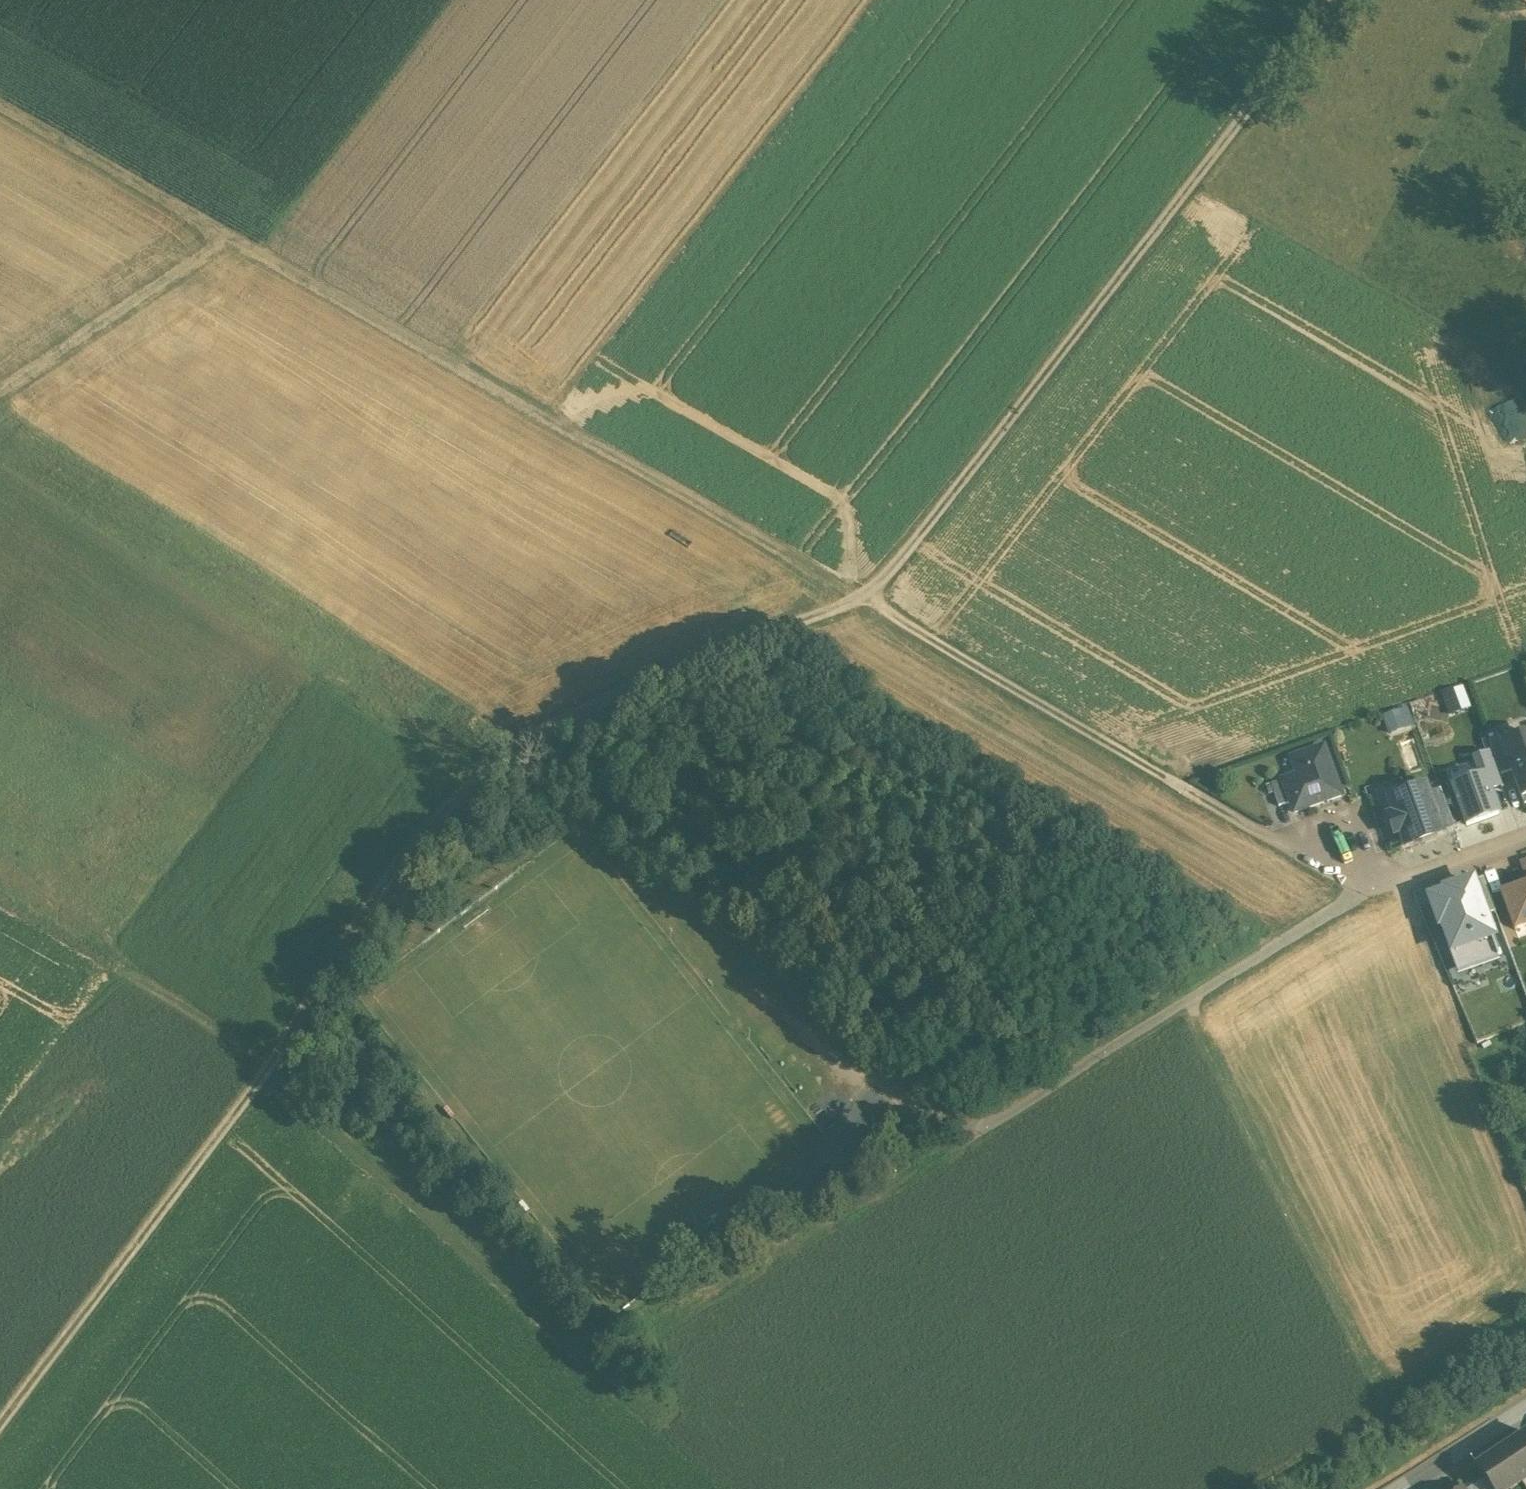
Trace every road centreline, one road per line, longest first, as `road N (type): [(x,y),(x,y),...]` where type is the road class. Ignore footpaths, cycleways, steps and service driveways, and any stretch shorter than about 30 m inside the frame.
road 1 (track): [(1338,0),(873,607),(1171,777)]
road 2 (track): [(240,242),(873,607)]
road 3 (track): [(0,401),(240,242),(0,103)]
road 4 (track): [(1404,885),(1473,1055),(1525,1032)]
road 5 (residential): [(1525,841),(1372,895)]
road 6 (residential): [(1405,1488),(1525,1410)]

